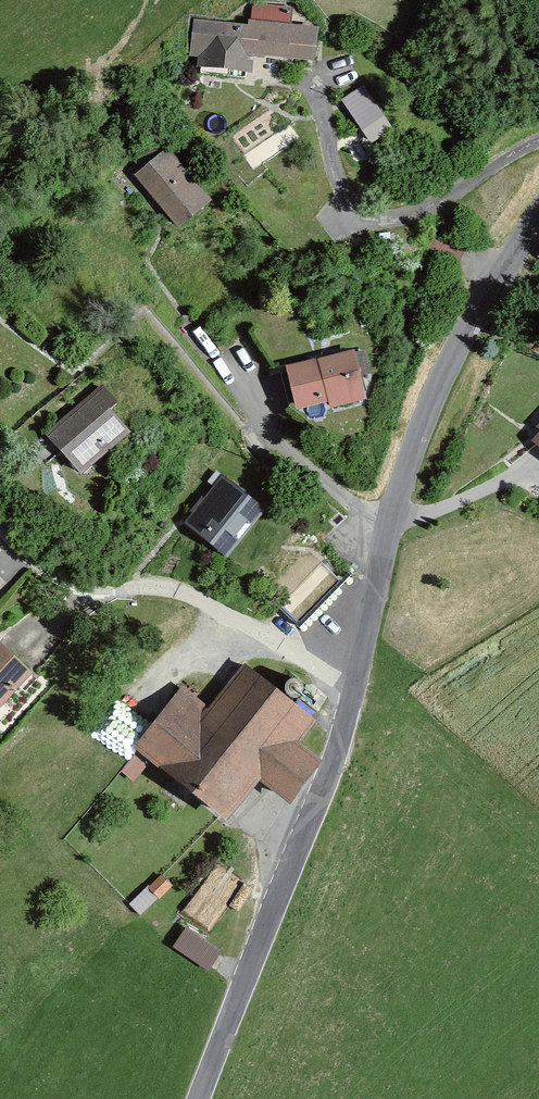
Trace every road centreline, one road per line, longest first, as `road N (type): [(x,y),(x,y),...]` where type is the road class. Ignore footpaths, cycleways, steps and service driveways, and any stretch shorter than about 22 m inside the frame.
road 1 (unclassified): [(204,1098),(332,764),(390,521),(443,376),(538,212)]

